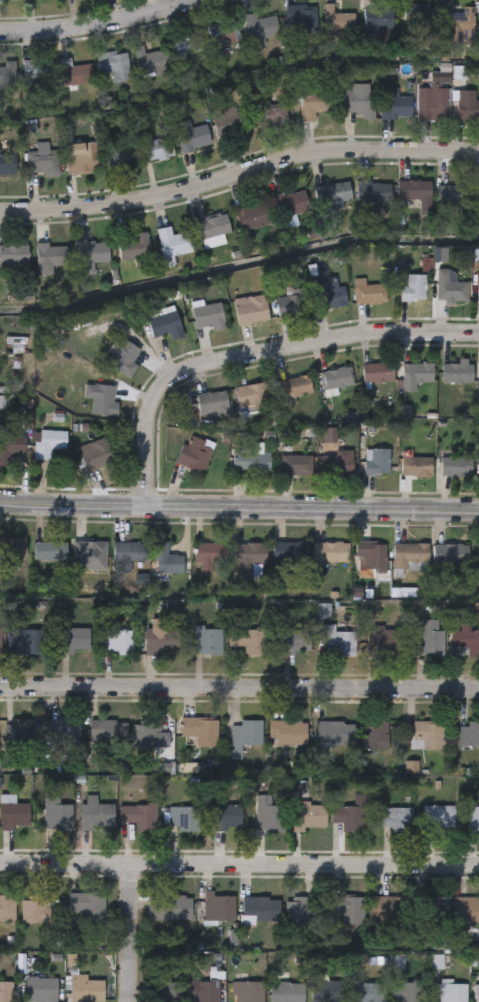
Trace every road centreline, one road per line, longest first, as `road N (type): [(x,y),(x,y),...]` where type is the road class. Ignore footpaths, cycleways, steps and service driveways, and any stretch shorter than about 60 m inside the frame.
road 1 (residential): [(0,214),(167,203),(298,159),(478,158)]
road 2 (tertiary): [(0,500),(478,513)]
road 3 (residential): [(0,858),(478,867)]
road 4 (residential): [(0,683),(478,692)]
road 5 (residential): [(146,508),(148,412),(171,375),(362,334),(478,333)]
road 6 (residential): [(0,34),(113,26),(197,0)]
road 7 (residential): [(130,863),(129,1001)]

